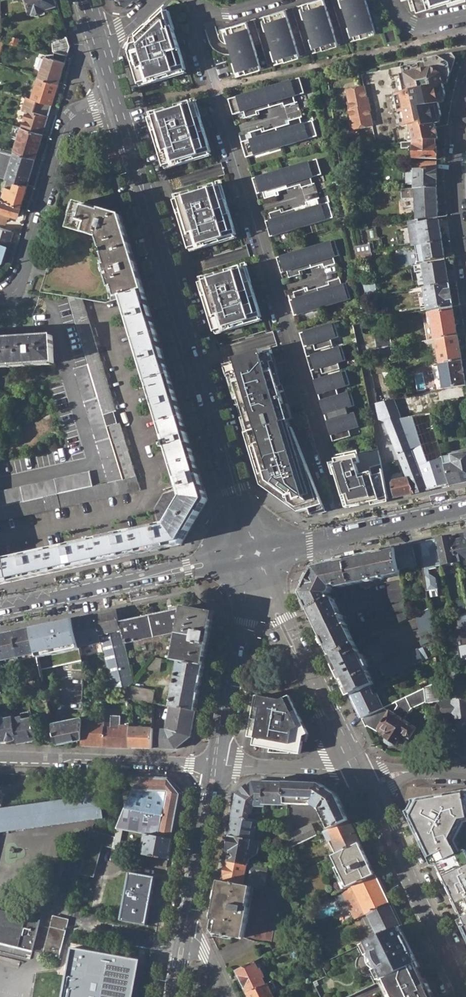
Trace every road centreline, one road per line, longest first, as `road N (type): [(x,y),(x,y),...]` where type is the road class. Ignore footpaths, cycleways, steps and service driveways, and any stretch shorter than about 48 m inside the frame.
road 1 (residential): [(341,535),(190,16),(197,4)]
road 2 (secondary): [(257,553),(117,102)]
road 3 (residential): [(117,102),(66,125),(20,279),(0,295)]
road 4 (secondary): [(257,553),(355,765)]
road 5 (secondary): [(365,788),(465,996)]
road 6 (secondary): [(214,765),(257,553)]
road 7 (residential): [(214,765),(0,758)]
road 8 (secondary): [(185,932),(214,765)]
road 9 (residential): [(465,95),(458,138),(465,258)]
road 10 (residential): [(214,765),(355,765)]
road 11 (primary): [(465,507),(341,535)]
road 12 (primary): [(137,580),(205,572),(257,553)]
road 13 (primary): [(257,553),(137,580)]
road 14 (primary): [(137,580),(19,605)]

